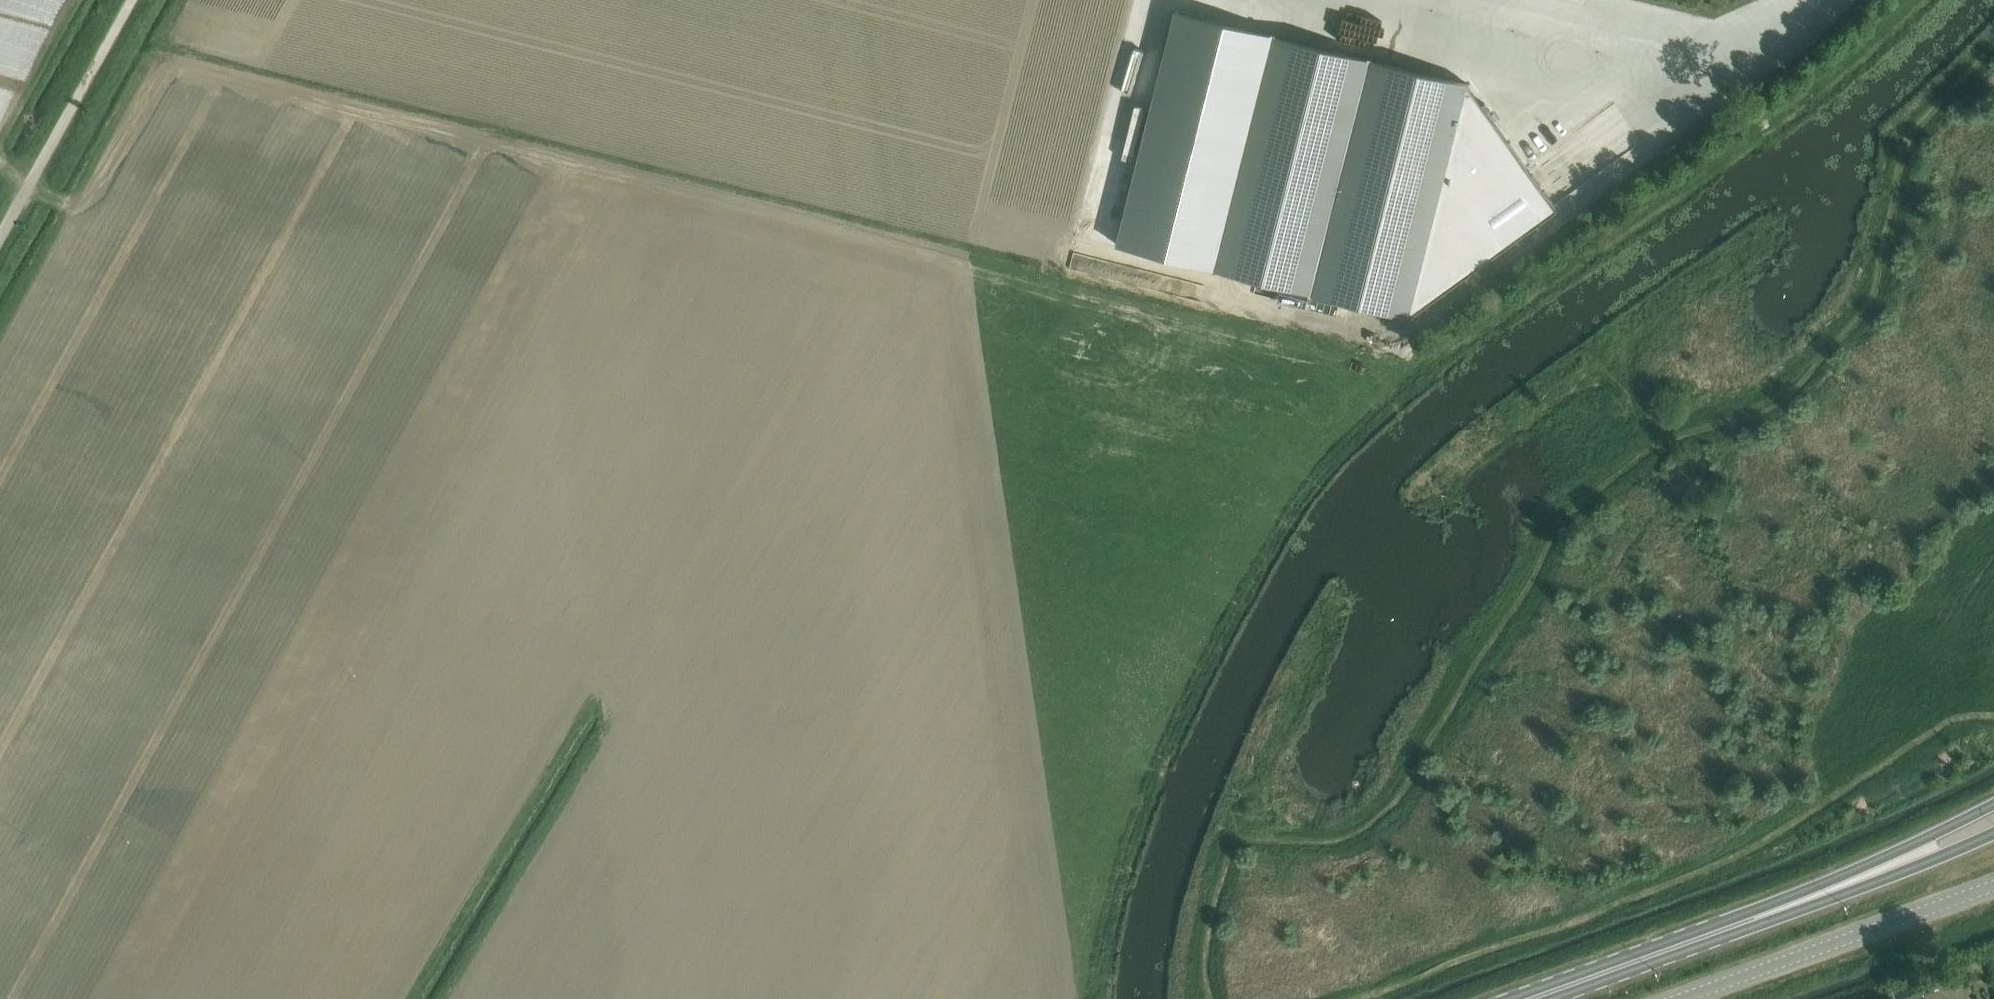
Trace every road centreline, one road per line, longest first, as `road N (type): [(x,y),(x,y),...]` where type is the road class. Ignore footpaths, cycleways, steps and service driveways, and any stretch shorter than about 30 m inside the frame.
road 1 (secondary): [(1993,806),(1654,955)]
road 2 (secondary): [(1654,955),(1870,885),(1993,833)]
road 3 (unclassified): [(1993,886),(1682,998)]
road 4 (track): [(0,239),(134,0)]
road 5 (secondary): [(1654,955),(1532,998)]

